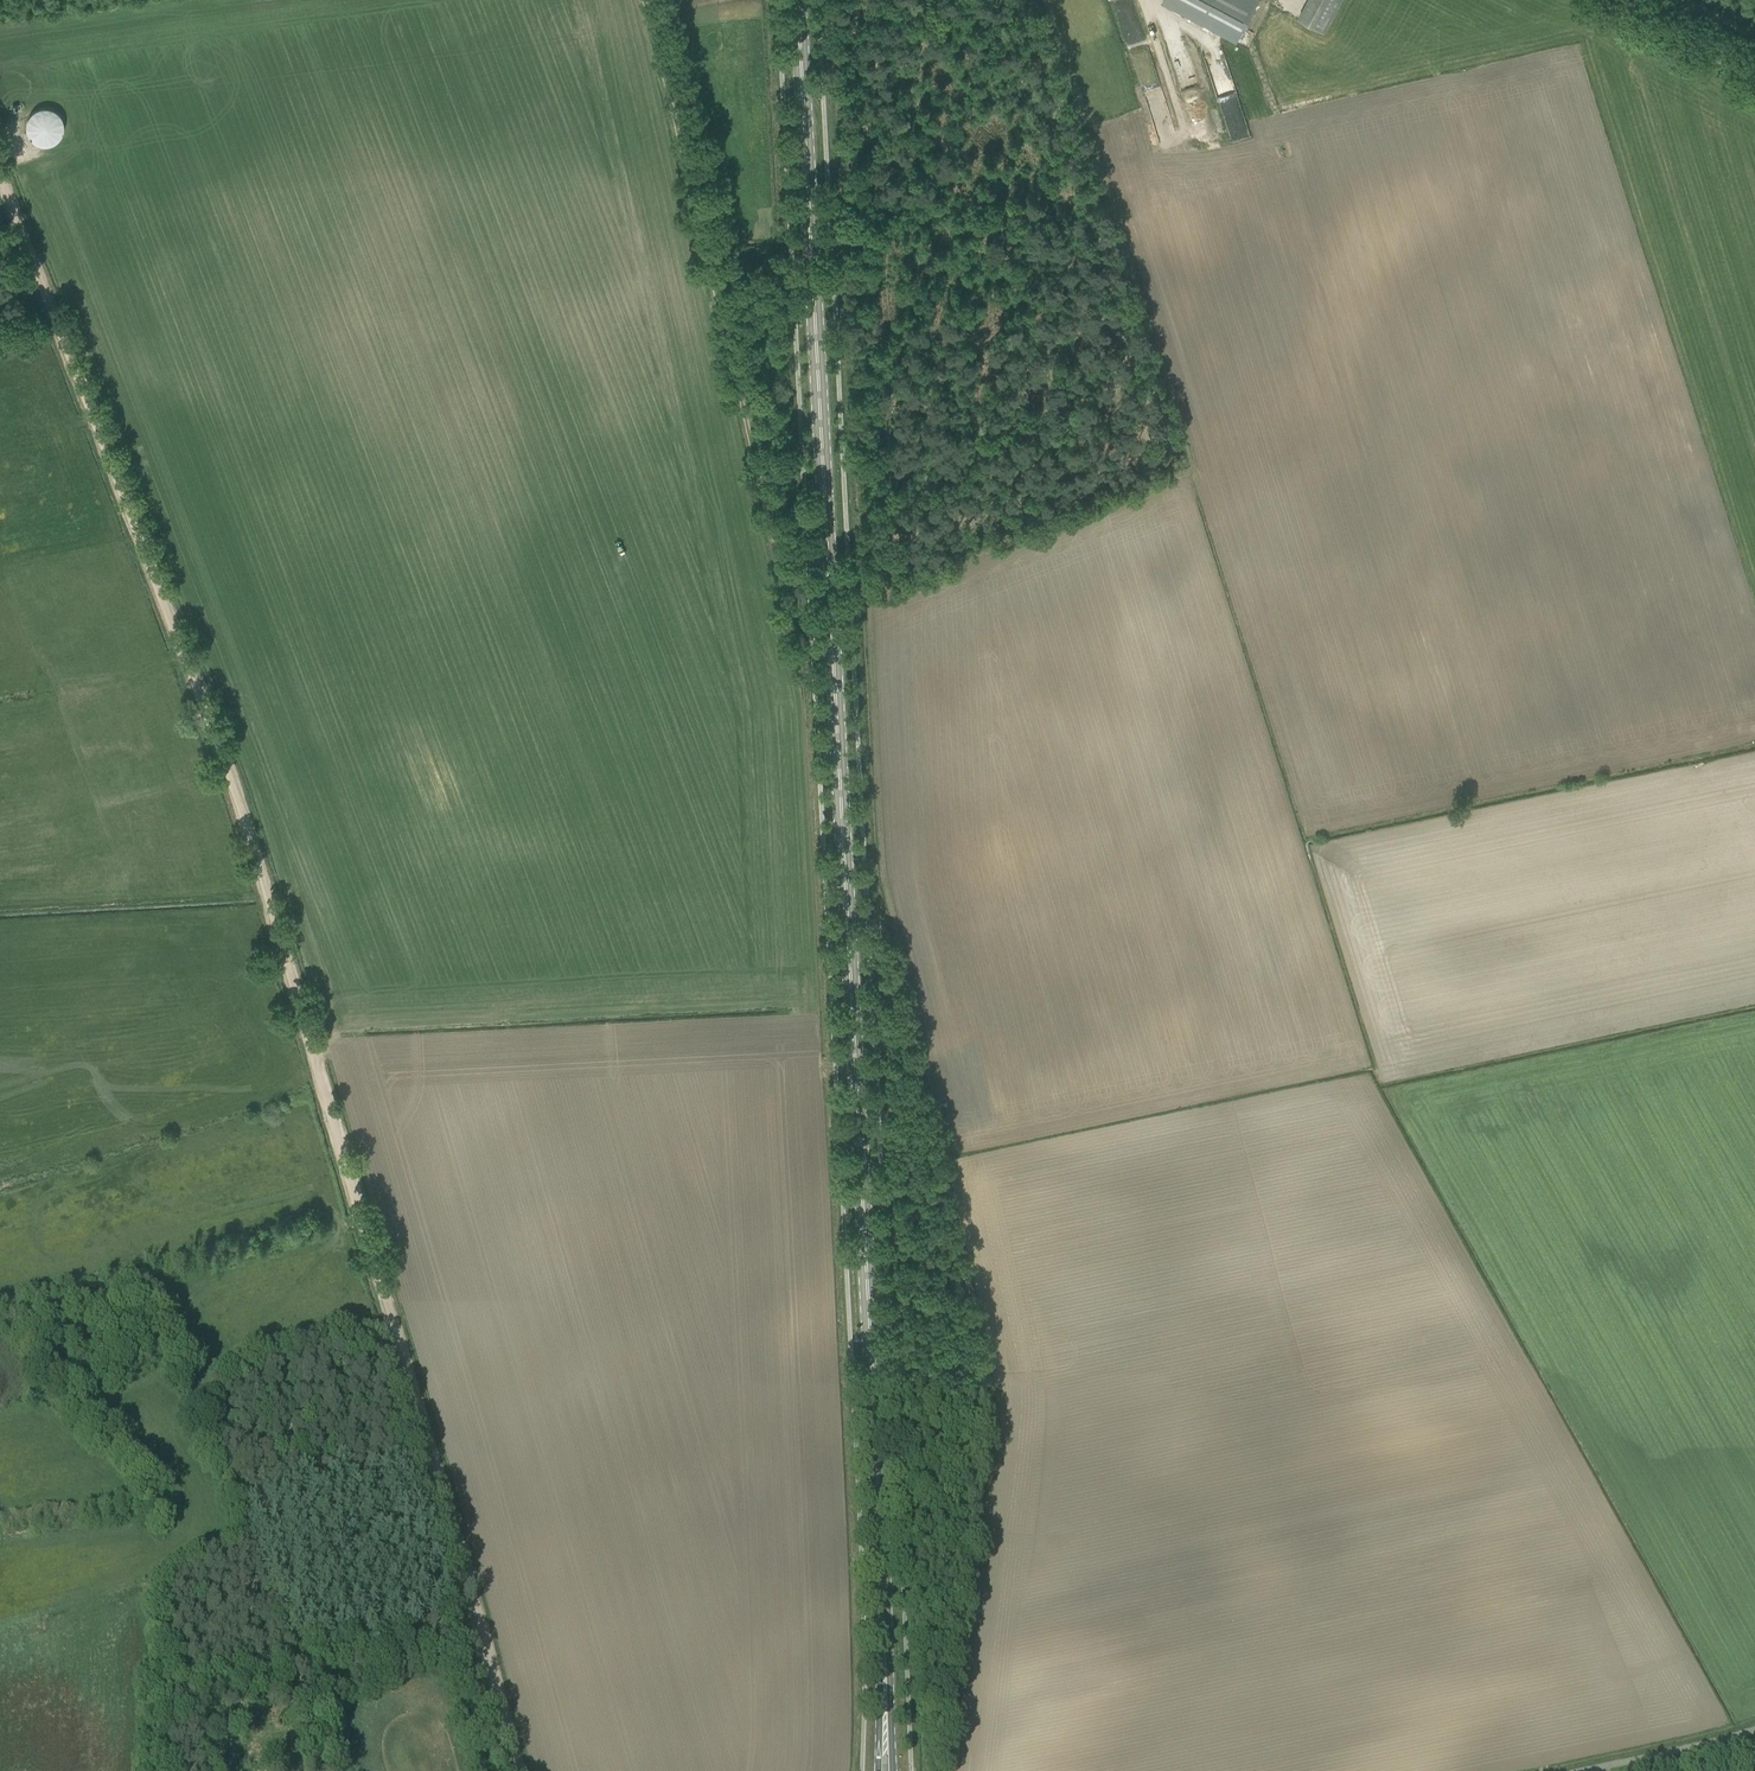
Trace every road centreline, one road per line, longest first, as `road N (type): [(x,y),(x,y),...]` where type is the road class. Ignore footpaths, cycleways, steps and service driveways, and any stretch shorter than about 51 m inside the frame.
road 1 (primary): [(886,1718),(798,0)]
road 2 (track): [(517,1770),(268,898),(0,171)]
road 3 (tertiary): [(1754,71),(1621,0)]

